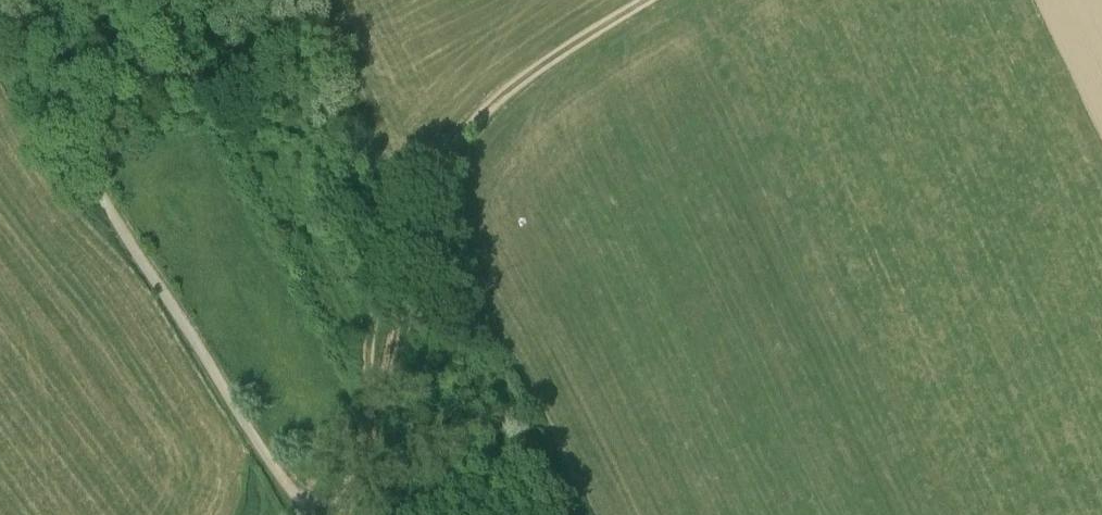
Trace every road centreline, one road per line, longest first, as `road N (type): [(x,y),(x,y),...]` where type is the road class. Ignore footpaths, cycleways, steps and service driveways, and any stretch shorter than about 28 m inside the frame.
road 1 (track): [(644,0),(525,75),(449,153),(421,218),(351,489)]
road 2 (track): [(300,499),(103,198),(0,1)]

